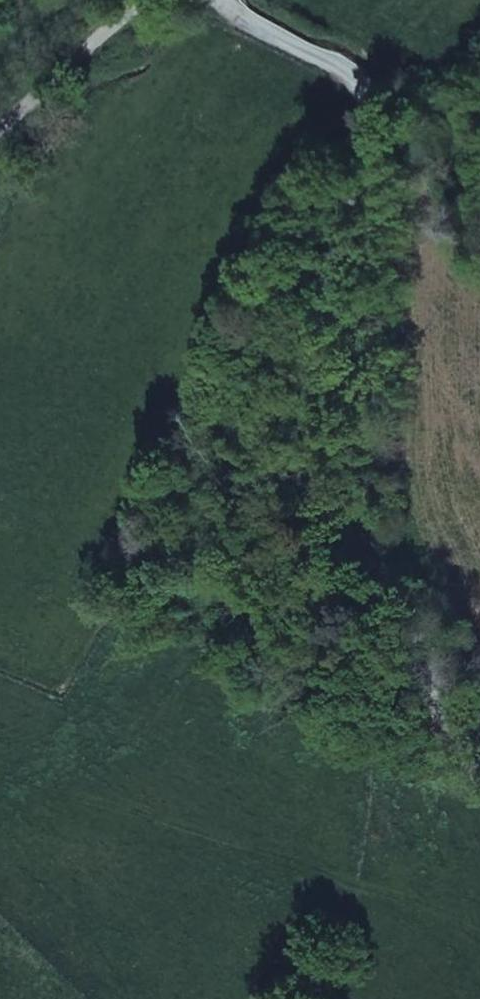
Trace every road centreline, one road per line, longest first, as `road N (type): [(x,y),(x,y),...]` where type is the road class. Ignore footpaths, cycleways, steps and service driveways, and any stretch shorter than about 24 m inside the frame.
road 1 (unclassified): [(381,136),(347,416),(370,560),(479,773)]
road 2 (track): [(418,659),(379,730),(373,874),(328,998)]
road 3 (residential): [(228,0),(339,57),(381,136)]
road 4 (residential): [(0,109),(100,14),(142,0)]

